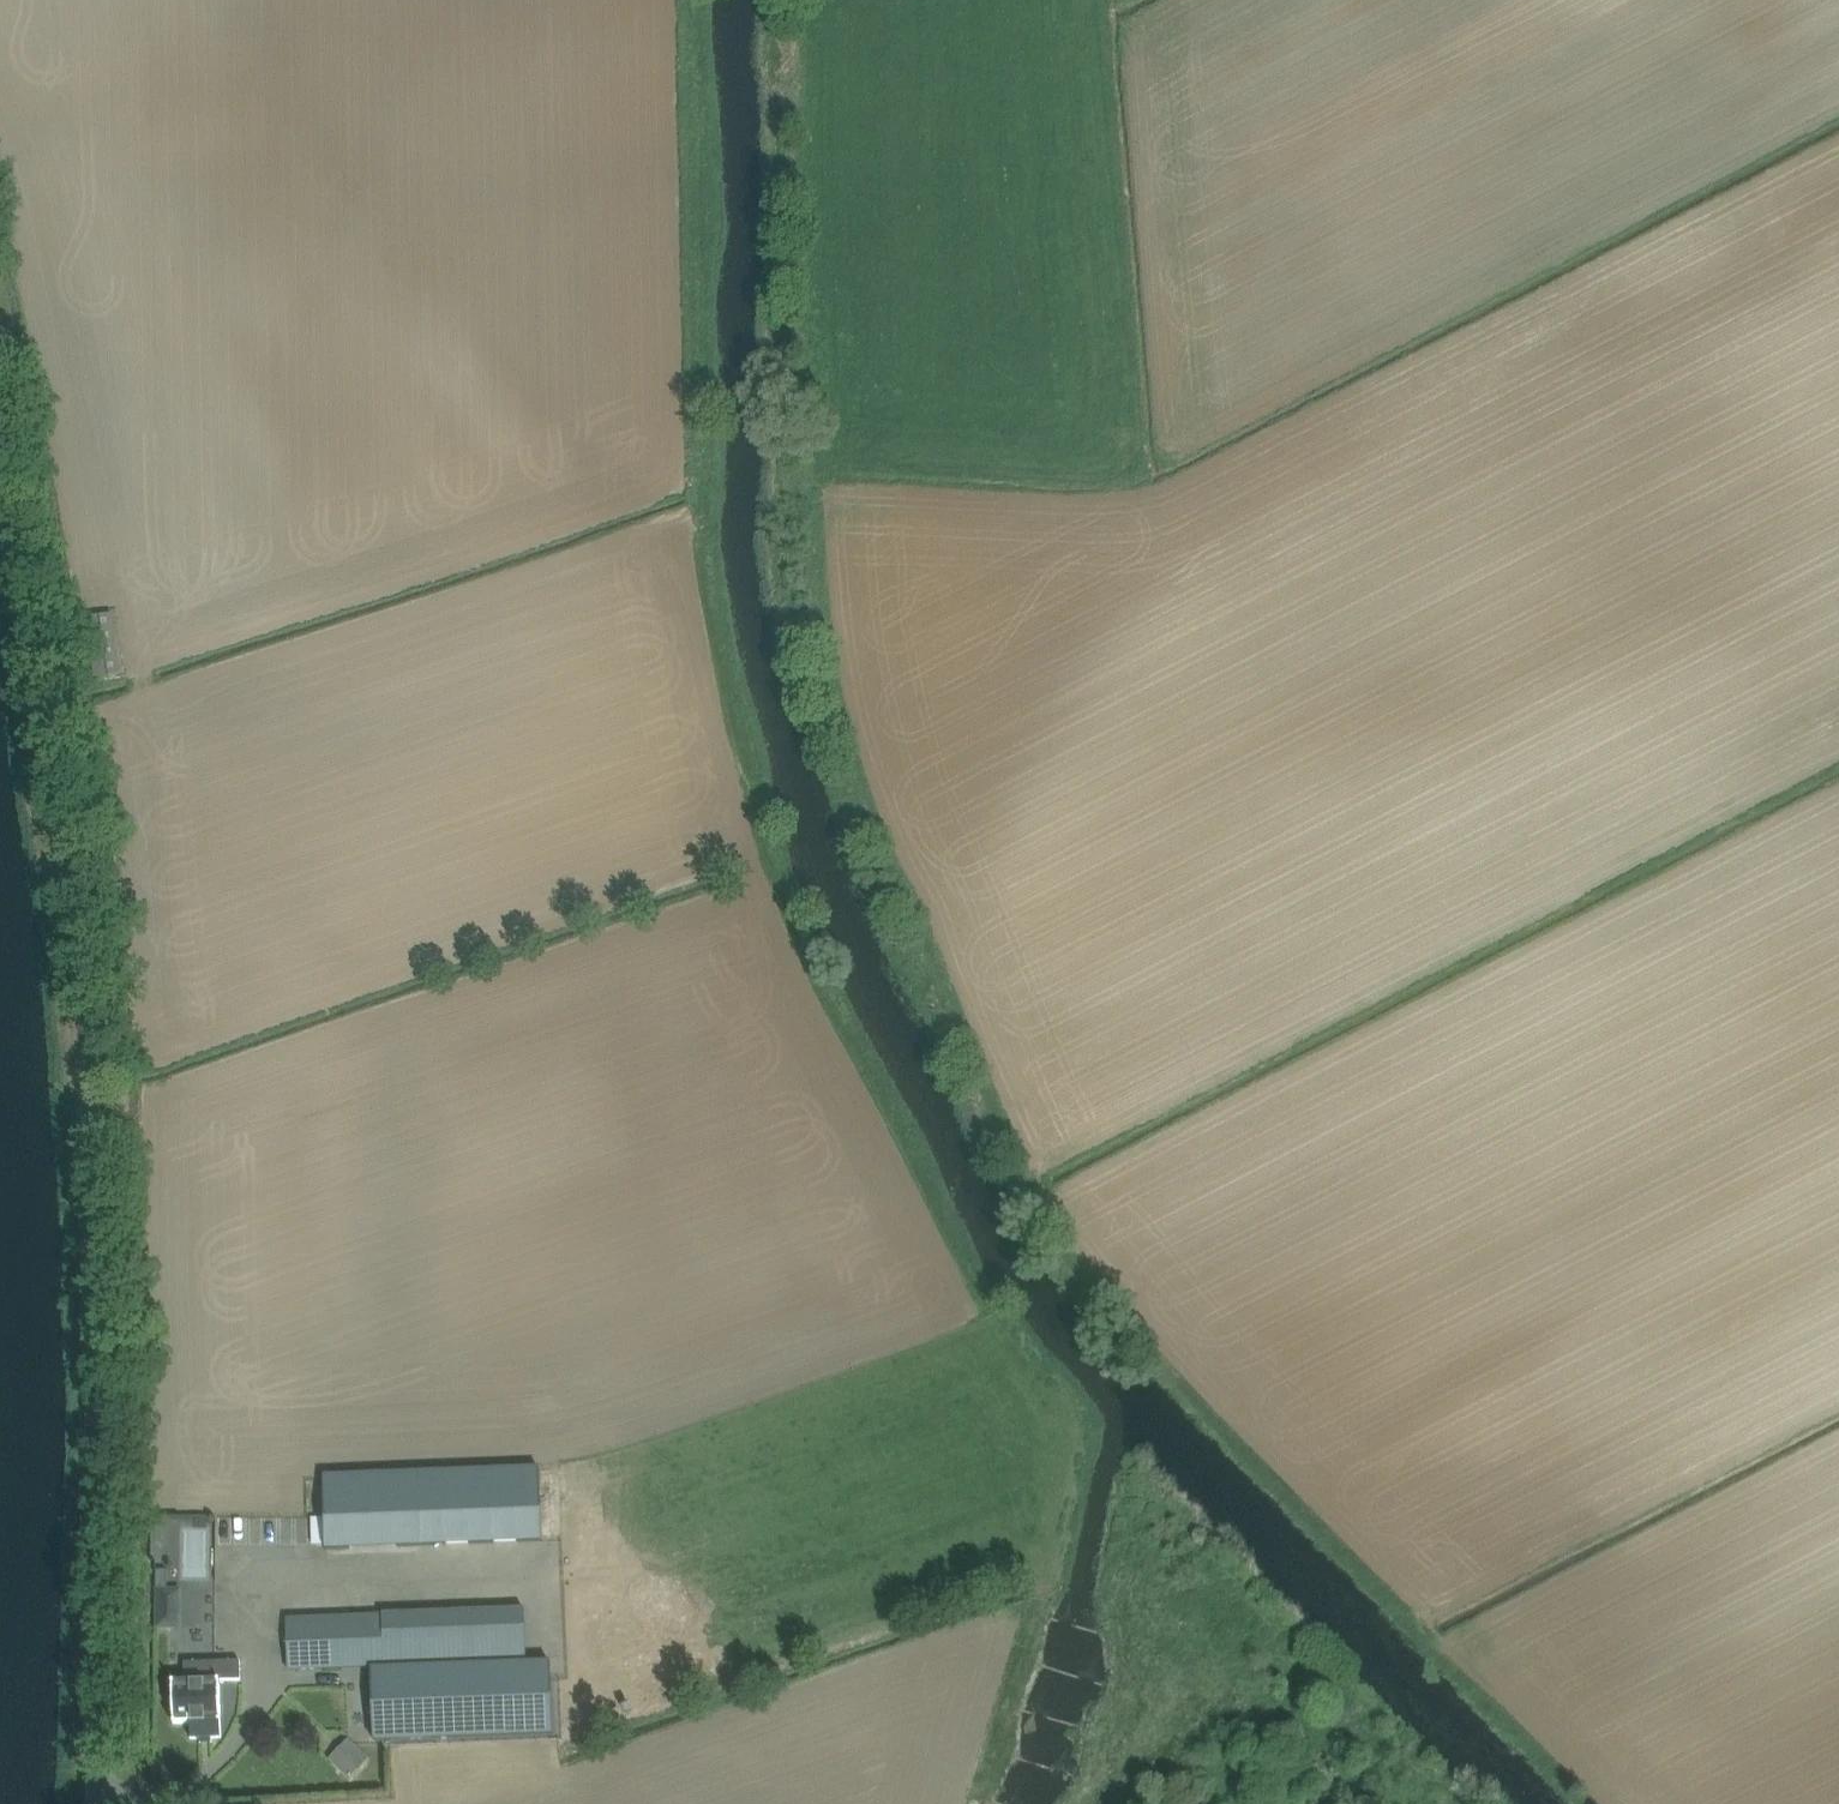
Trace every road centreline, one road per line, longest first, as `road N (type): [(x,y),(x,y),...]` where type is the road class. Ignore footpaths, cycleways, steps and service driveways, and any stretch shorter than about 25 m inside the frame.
road 1 (unclassified): [(82,1803),(76,1157),(48,826),(0,523)]

